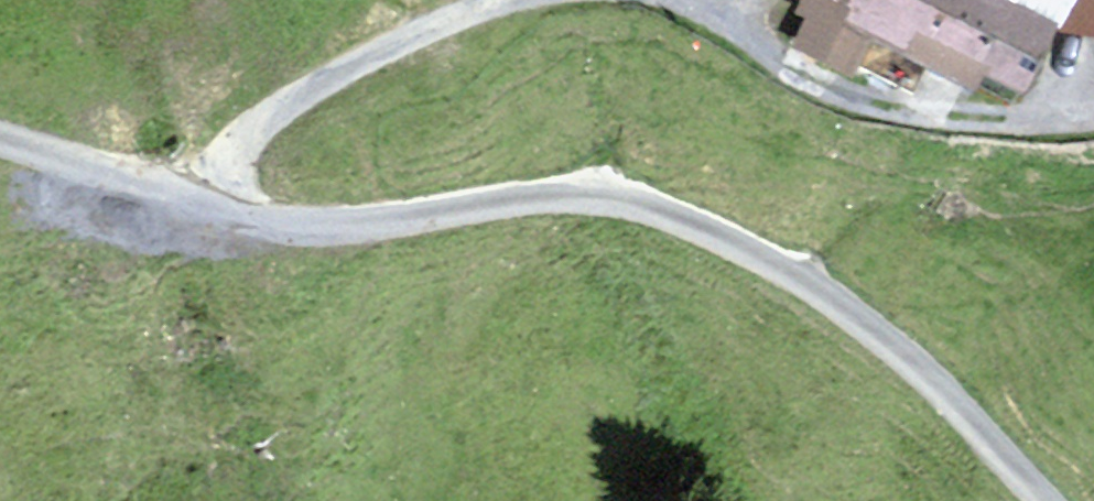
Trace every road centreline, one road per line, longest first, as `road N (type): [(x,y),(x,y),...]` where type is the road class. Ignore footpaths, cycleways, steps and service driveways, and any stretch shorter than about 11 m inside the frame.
road 1 (track): [(0,148),(207,220),(600,186),(916,349),(1058,500)]
road 2 (track): [(610,0),(675,15),(807,107),(975,138),(1093,127)]
road 3 (track): [(207,220),(291,125),(470,26),(543,0)]

